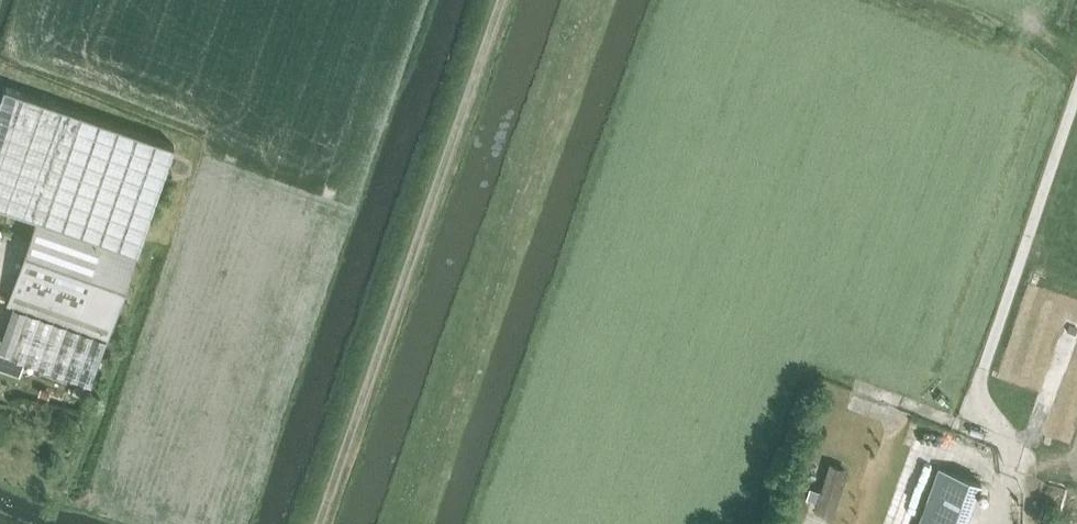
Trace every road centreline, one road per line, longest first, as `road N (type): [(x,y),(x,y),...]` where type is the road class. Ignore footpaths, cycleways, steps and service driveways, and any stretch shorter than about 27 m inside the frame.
road 1 (track): [(501,0),(320,523)]
road 2 (track): [(1076,99),(978,393),(1000,433),(1014,443),(989,523)]

